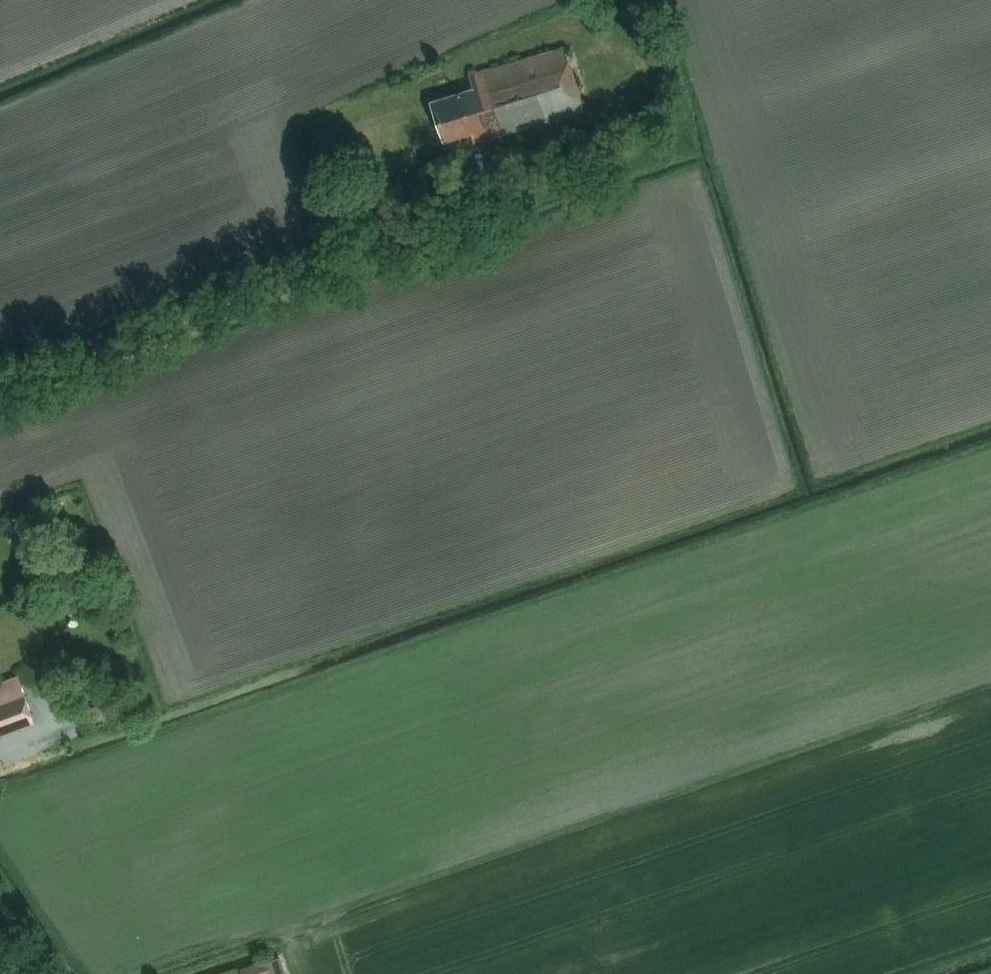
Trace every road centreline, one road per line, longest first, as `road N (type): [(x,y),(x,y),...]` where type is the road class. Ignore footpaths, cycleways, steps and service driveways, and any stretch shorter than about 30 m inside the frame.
road 1 (track): [(0,386),(560,179)]

